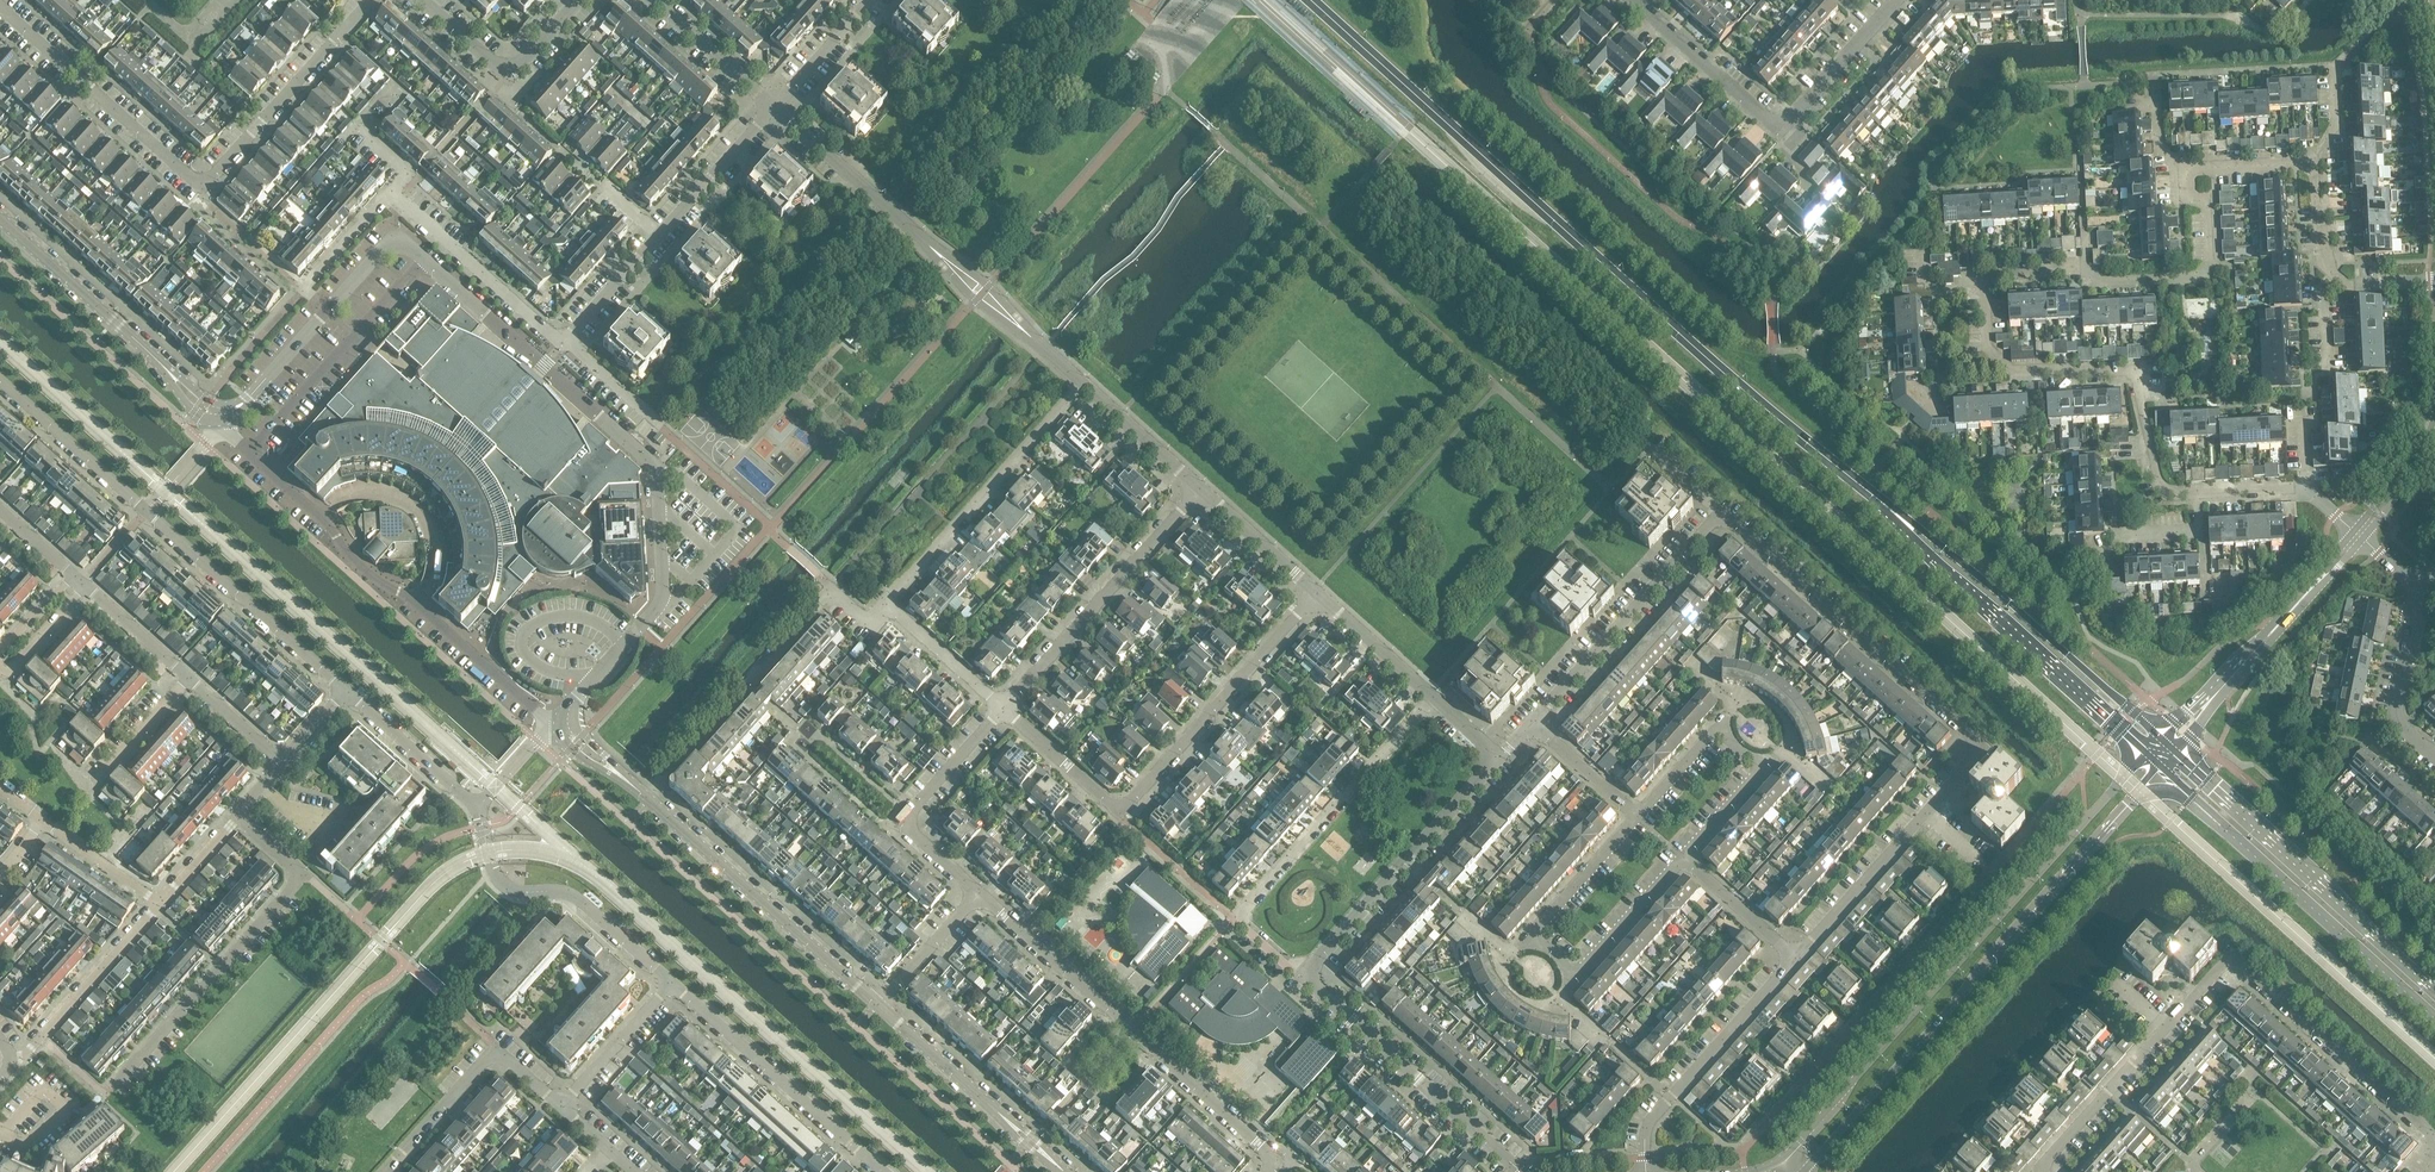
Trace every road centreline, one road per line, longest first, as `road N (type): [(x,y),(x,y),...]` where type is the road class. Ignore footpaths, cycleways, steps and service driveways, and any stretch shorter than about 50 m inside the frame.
road 1 (secondary): [(1898,520),(1307,0)]
road 2 (tertiary): [(2147,753),(1784,1162)]
road 3 (tertiary): [(633,445),(397,241),(254,393)]
road 4 (residential): [(366,0),(200,189),(0,9)]
road 5 (tertiary): [(1804,1171),(2140,792)]
road 6 (residential): [(1925,811),(1982,748),(1720,512)]
road 7 (residential): [(1267,1171),(1273,1153),(981,894)]
road 8 (unclassified): [(1083,380),(774,112)]
road 9 (residential): [(1302,979),(1235,920),(1432,698)]
road 10 (residential): [(105,1096),(304,874),(241,816)]
road 11 (residential): [(1984,289),(1986,350),(2017,376),(2140,372),(2159,483),(2199,491)]
road 12 (residential): [(1683,855),(1578,971),(1532,933),(1638,815)]
road 13 (residential): [(2167,1026),(2231,961),(2417,1123),(2434,1151)]
road 14 (residential): [(1065,760),(1120,809),(1315,590)]
road 15 (residential): [(1637,0),(1773,120),(1795,115),(1899,0)]
road 16 (secondary): [(2434,993),(2175,751)]
road 17 (residential): [(888,603),(873,620),(839,589),(648,800)]
road 18 (residential): [(1984,279),(2084,273),(2103,284),(2207,277),(2206,212),(2181,190),(2180,173)]
road 19 (secondary): [(1898,520),(1950,579),(2147,753)]
road 20 (secondary): [(2160,737),(1942,547),(1898,520)]
road 21 (secondary): [(2191,798),(2434,1019)]
road 22 (tertiary): [(566,724),(571,704),(664,602),(655,465),(633,445)]
road 23 (tertiary): [(884,1001),(648,800)]
road 24 (residential): [(1638,815),(1722,726),(1762,763),(1683,855)]
road 25 (residential): [(888,603),(1083,380)]
road 26 (residential): [(1302,979),(1496,758)]
road 27 (residential): [(1006,706),(1194,485)]
road 28 (residential): [(1519,1171),(1302,979)]
road 29 (unclassified): [(884,1171),(669,981)]
road 30 (unclassified): [(669,981),(586,903),(503,886),(479,806)]
road 31 (residential): [(1534,718),(1720,512)]
road 32 (unclassified): [(347,690),(147,511)]
road 33 (residential): [(981,894),(902,820),(1006,706)]
road 34 (residential): [(1647,1158),(1646,1123),(1797,956)]
road 35 (tertiary): [(1073,1171),(884,1001)]
road 36 (residential): [(384,1171),(487,1056),(504,1057),(562,1106)]
road 37 (residential): [(561,342),(389,191)]
road 38 (tertiary): [(166,371),(0,219)]
road 39 (residential): [(577,0),(516,70),(504,70),(425,0)]
road 40 (residential): [(21,1058),(159,905)]
road 41 (unclassified): [(147,511),(0,380)]
road 42 (residential): [(2037,1171),(2167,1026)]
road 43 (residential): [(1797,956),(1925,811)]
road 44 (residential): [(2434,755),(2399,719),(2419,589)]
road 45 (unclassified): [(479,806),(347,690)]
road 46 (residential): [(654,236),(774,112)]
road 47 (residential): [(774,112),(647,0)]
road 48 (residential): [(562,1106),(669,981)]
road 49 (residential): [(1315,590),(1194,485)]
road 50 (residential): [(1432,698),(1315,590)]
road 51 (residential): [(1006,706),(888,603)]
road 52 (residential): [(1194,485),(1083,380)]
road 53 (residential): [(1797,956),(1683,855)]
road 54 (residential): [(633,445),(653,424),(561,342)]
road 55 (residential): [(774,112),(872,0)]
road 56 (residential): [(159,905),(42,820)]
road 57 (residential): [(884,1001),(981,894)]
road 58 (residential): [(1638,815),(1534,718)]
road 59 (residential): [(561,342),(654,236)]
road 60 (residential): [(191,678),(87,588)]
road 61 (residential): [(2311,164),(2180,173)]
road 62 (residential): [(302,289),(389,191)]
road 63 (residential): [(0,667),(13,675),(87,588)]
road 64 (residential): [(287,762),(191,678)]
road 65 (residential): [(105,772),(191,678)]
road 66 (tertiary): [(2226,683),(2310,589)]
road 67 (residential): [(2120,536),(2201,534),(2199,491)]
road 68 (unclassified): [(479,806),(551,725),(566,724)]
road 69 (residential): [(241,816),(159,905)]

